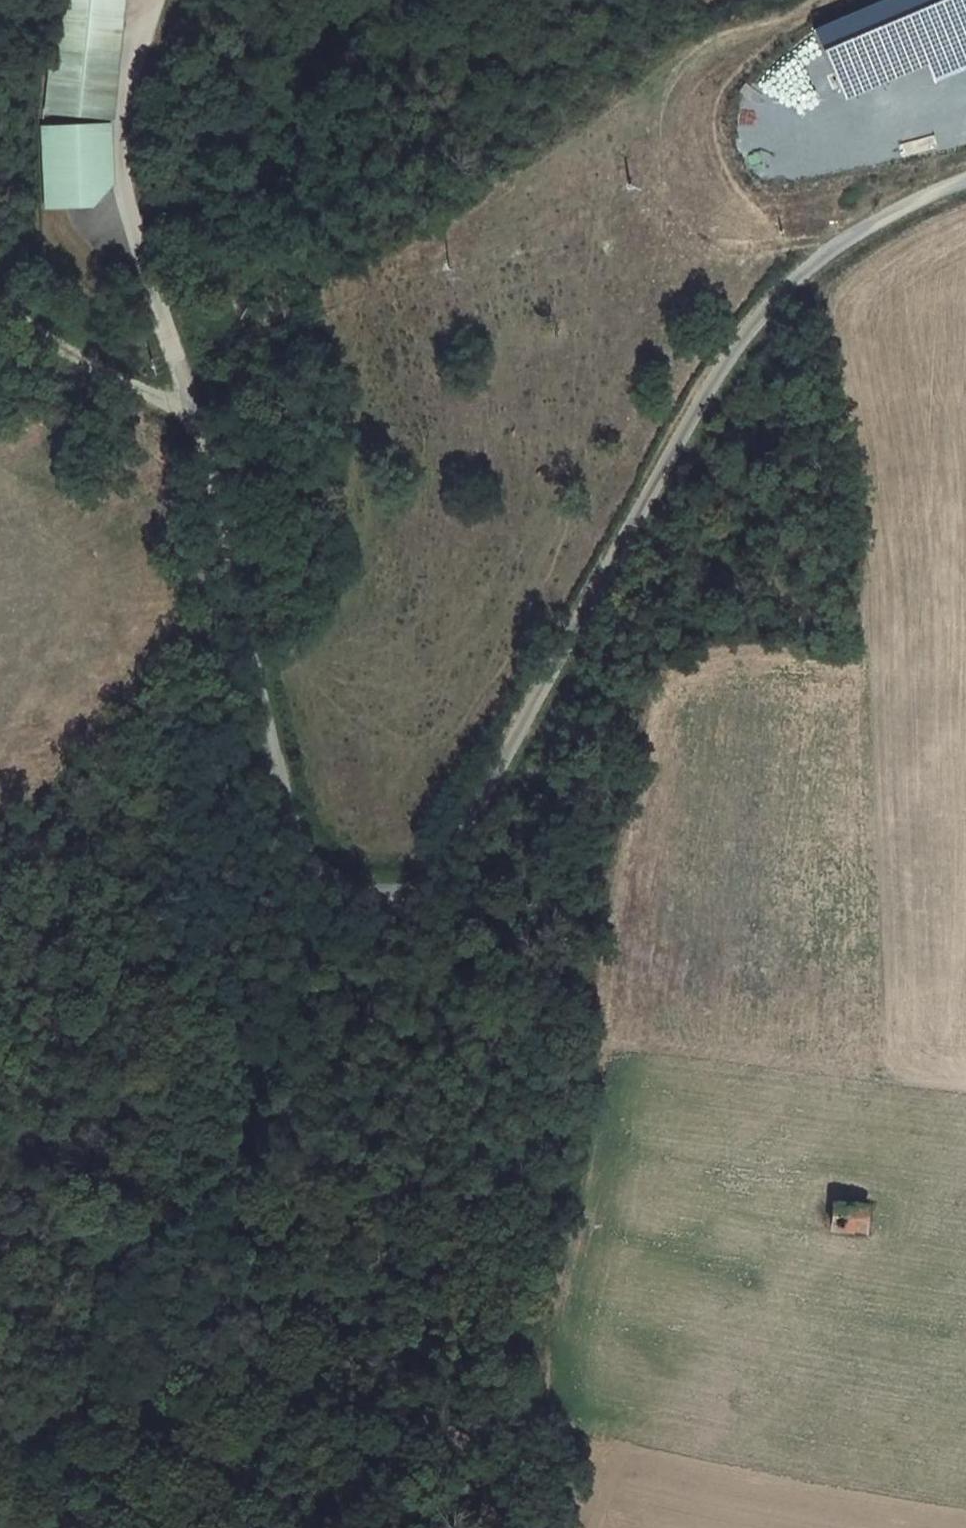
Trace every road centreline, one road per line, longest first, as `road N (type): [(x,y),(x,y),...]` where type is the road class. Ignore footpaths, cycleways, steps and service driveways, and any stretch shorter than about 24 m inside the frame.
road 1 (unclassified): [(965,184),(918,204),(800,278),(751,327),(437,874),(401,895),(354,887),(318,867),(293,838),(156,286)]
road 2 (track): [(187,409),(127,383),(0,300)]

